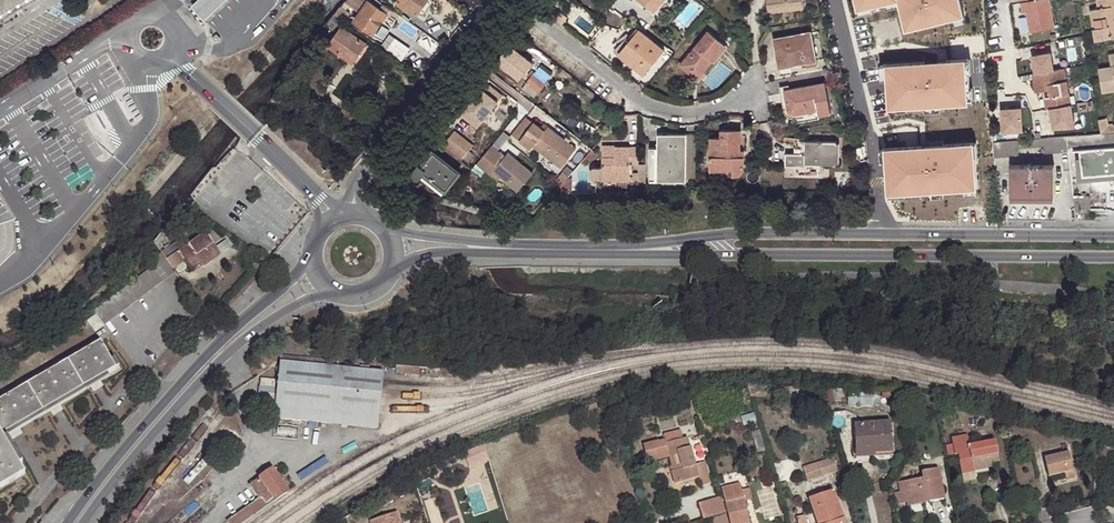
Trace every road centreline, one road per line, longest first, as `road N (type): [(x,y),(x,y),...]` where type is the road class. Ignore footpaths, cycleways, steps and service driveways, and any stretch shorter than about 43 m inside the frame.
road 1 (primary): [(617,251),(1113,258)]
road 2 (primary): [(307,253),(297,273),(186,378),(70,522)]
road 3 (primary): [(87,522),(219,363),(282,312),(338,294)]
road 4 (residential): [(757,78),(730,106),(664,112),(507,0)]
road 5 (primary): [(887,234),(734,233),(617,251)]
road 6 (residential): [(887,234),(843,8)]
road 7 (primary): [(1113,235),(887,234)]
road 8 (secondary): [(372,160),(505,0)]
road 9 (primary): [(536,251),(387,230)]
road 10 (primary): [(392,266),(434,252),(536,251)]

